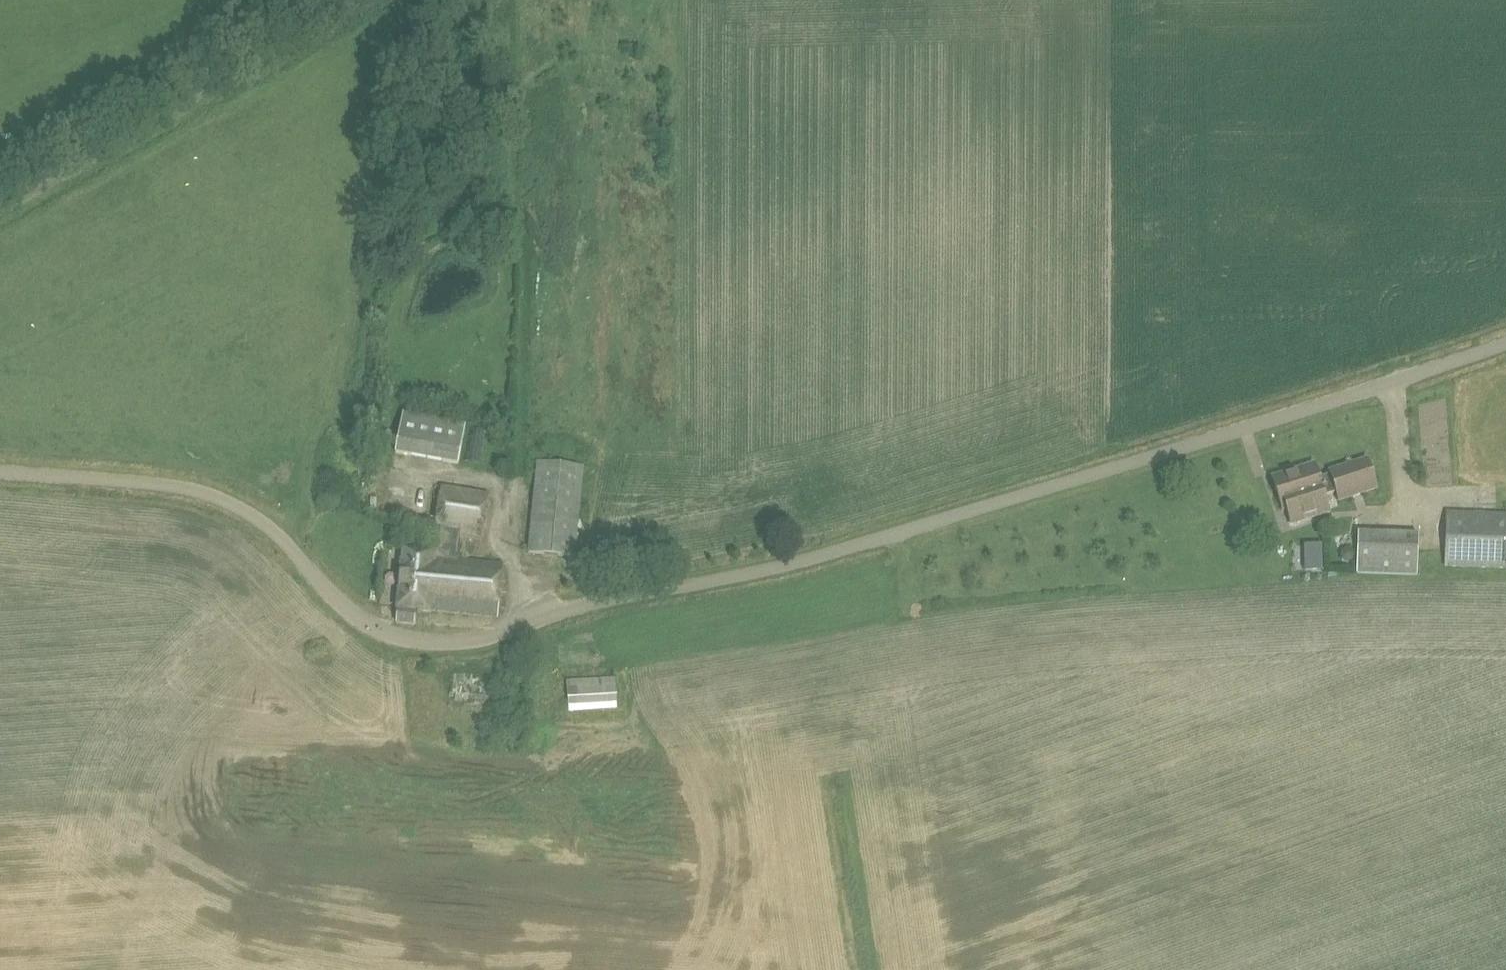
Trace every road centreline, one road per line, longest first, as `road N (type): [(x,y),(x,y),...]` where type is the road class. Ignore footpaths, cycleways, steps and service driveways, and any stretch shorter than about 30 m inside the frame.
road 1 (unclassified): [(0,472),(202,491),(283,538),(326,591),(371,627),(430,644),(464,644),(614,598),(841,550),(1505,344)]
road 2 (unclassified): [(0,209),(365,0)]

